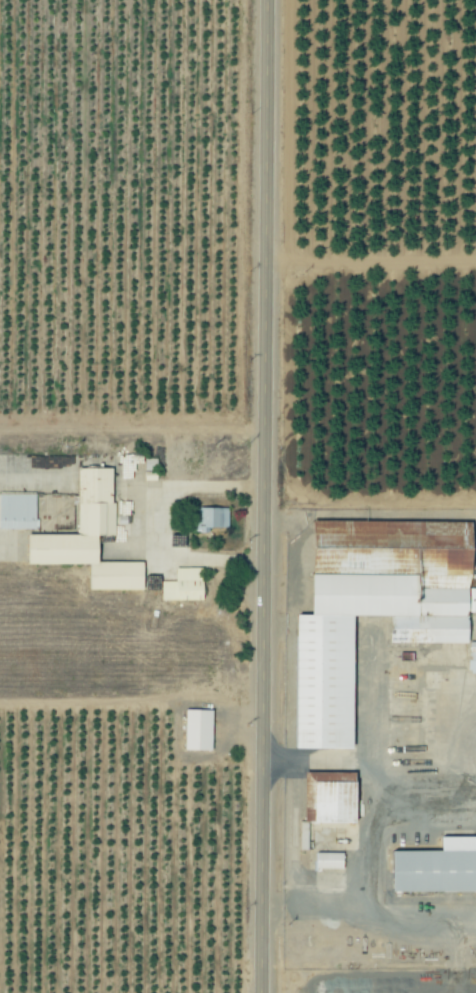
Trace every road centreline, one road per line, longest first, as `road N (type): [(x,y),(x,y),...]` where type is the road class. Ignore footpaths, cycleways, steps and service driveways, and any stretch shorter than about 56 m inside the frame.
road 1 (tertiary): [(263,992),(265,0)]
road 2 (track): [(264,433),(0,431)]

